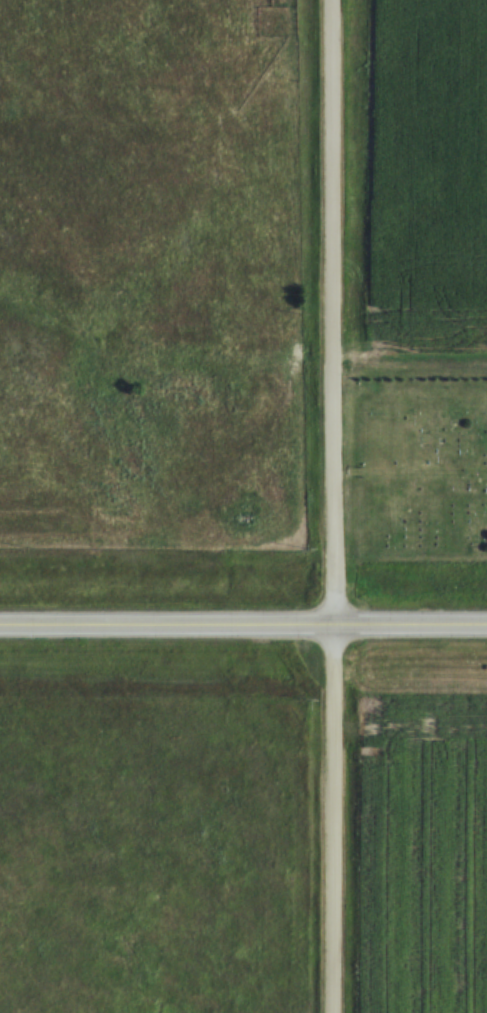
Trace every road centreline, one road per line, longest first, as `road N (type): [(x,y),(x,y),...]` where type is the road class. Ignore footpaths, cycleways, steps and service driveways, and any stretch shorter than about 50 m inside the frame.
road 1 (residential): [(333,1012),(334,0)]
road 2 (secondary): [(0,627),(486,627)]

